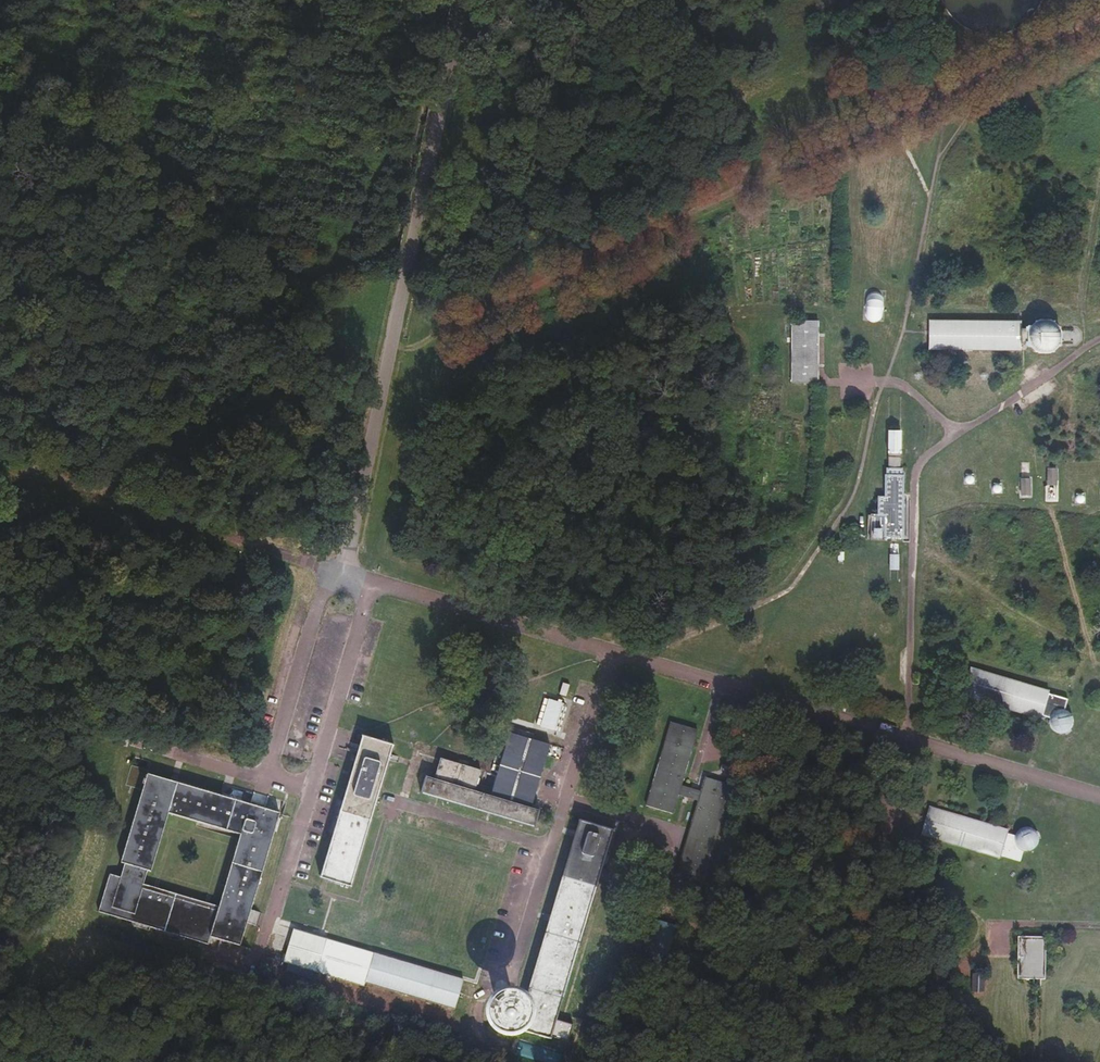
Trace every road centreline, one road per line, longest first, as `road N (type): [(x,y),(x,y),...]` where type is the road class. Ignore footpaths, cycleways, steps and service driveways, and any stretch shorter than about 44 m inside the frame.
road 1 (track): [(307,284),(0,21)]
road 2 (track): [(347,573),(240,532),(0,471)]
road 3 (track): [(727,1061),(888,980),(950,961),(1000,925)]

